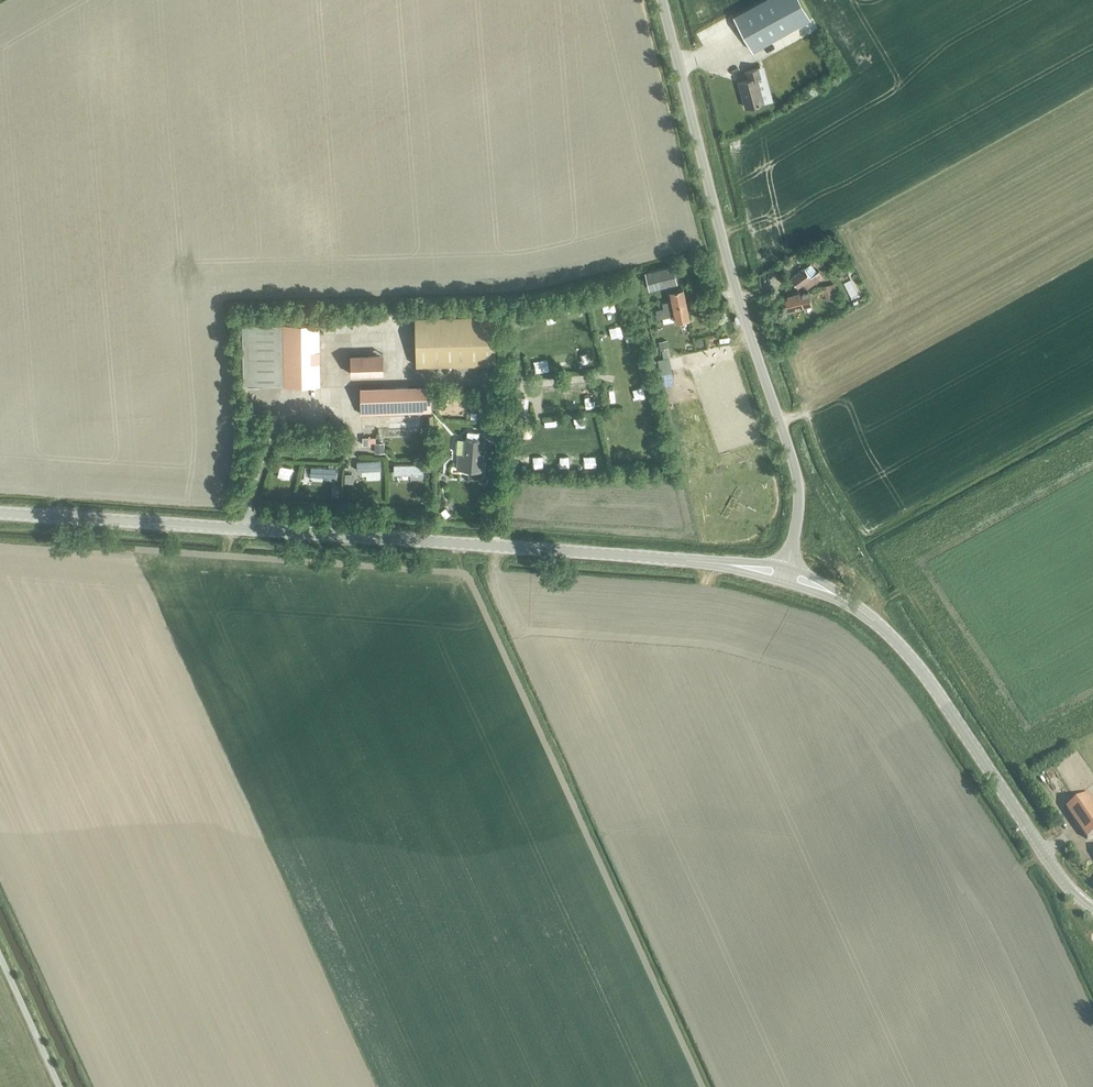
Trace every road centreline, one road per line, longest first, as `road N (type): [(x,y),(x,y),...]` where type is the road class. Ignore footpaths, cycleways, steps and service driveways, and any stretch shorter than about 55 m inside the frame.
road 1 (tertiary): [(0,513),(730,565)]
road 2 (unclassified): [(789,567),(794,466),(738,298),(664,0)]
road 3 (tertiary): [(1092,907),(1045,858),(901,645),(845,600)]
road 4 (unclassified): [(62,1086),(0,952)]

